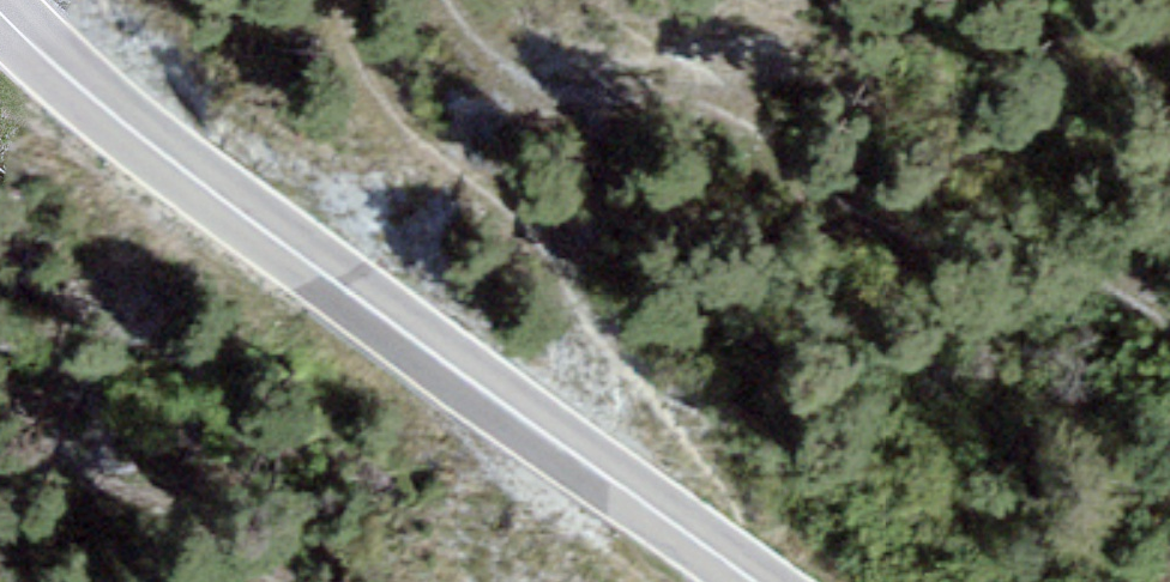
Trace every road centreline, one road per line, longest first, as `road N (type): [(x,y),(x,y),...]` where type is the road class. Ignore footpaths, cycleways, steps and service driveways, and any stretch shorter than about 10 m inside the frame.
road 1 (tertiary): [(759,581),(400,334),(139,138),(0,17)]

